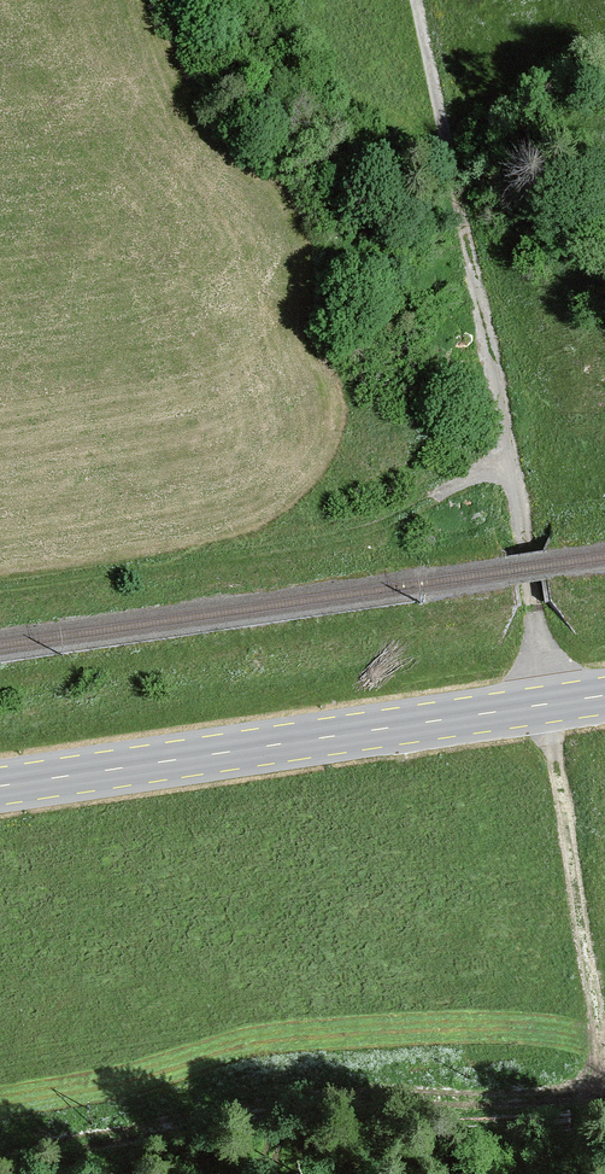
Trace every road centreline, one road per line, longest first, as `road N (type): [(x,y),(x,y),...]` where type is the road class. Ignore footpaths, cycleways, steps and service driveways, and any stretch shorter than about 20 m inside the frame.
road 1 (unclassified): [(546,706),(512,467),(417,0)]
road 2 (track): [(0,1159),(371,1092),(500,1105),(604,1091)]
road 3 (primary): [(546,706),(0,789)]
road 4 (track): [(0,587),(308,544),(383,524),(468,478),(512,467)]
road 5 (track): [(604,1066),(546,706)]

